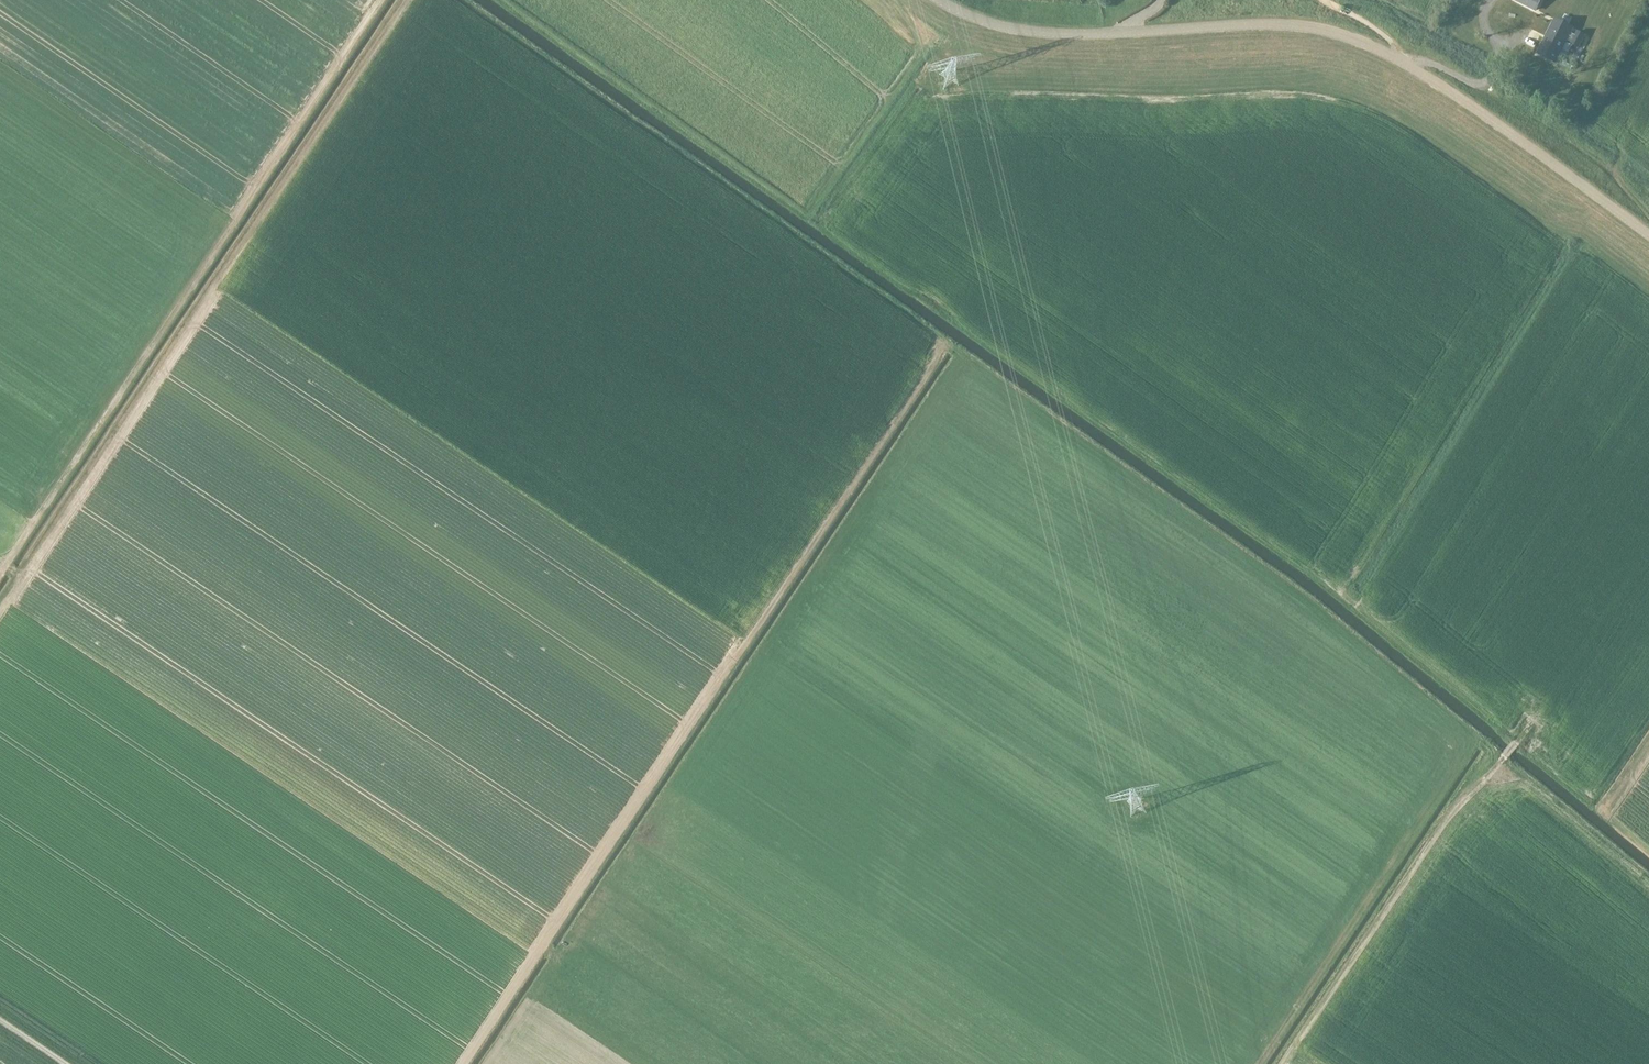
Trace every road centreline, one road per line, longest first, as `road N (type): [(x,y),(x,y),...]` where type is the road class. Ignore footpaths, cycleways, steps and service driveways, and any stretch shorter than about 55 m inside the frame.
road 1 (tertiary): [(1648,236),(1416,71),(1340,35),(1271,25),(1053,34),(982,21),(938,0)]

